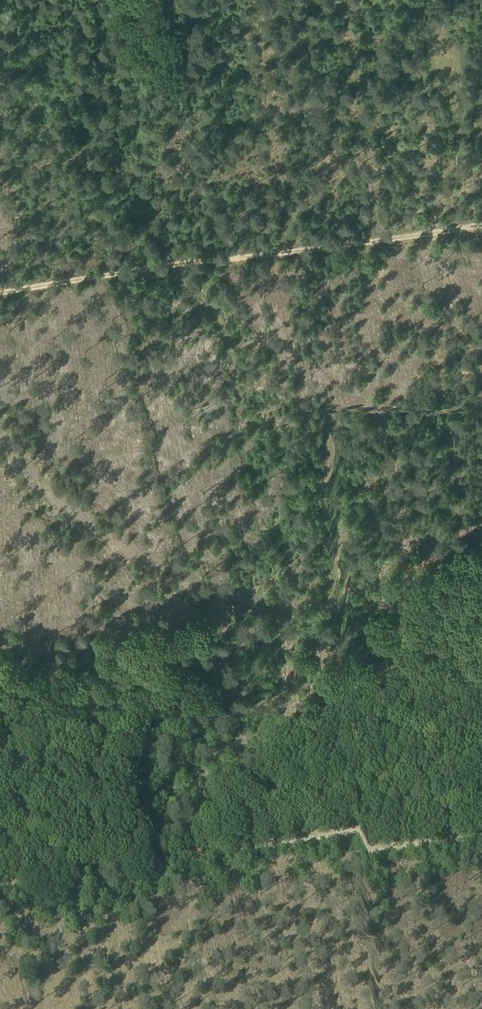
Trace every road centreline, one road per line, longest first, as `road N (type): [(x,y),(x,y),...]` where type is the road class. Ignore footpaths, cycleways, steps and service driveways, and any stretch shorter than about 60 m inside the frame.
road 1 (track): [(0,275),(481,202)]
road 2 (track): [(481,836),(0,909)]

